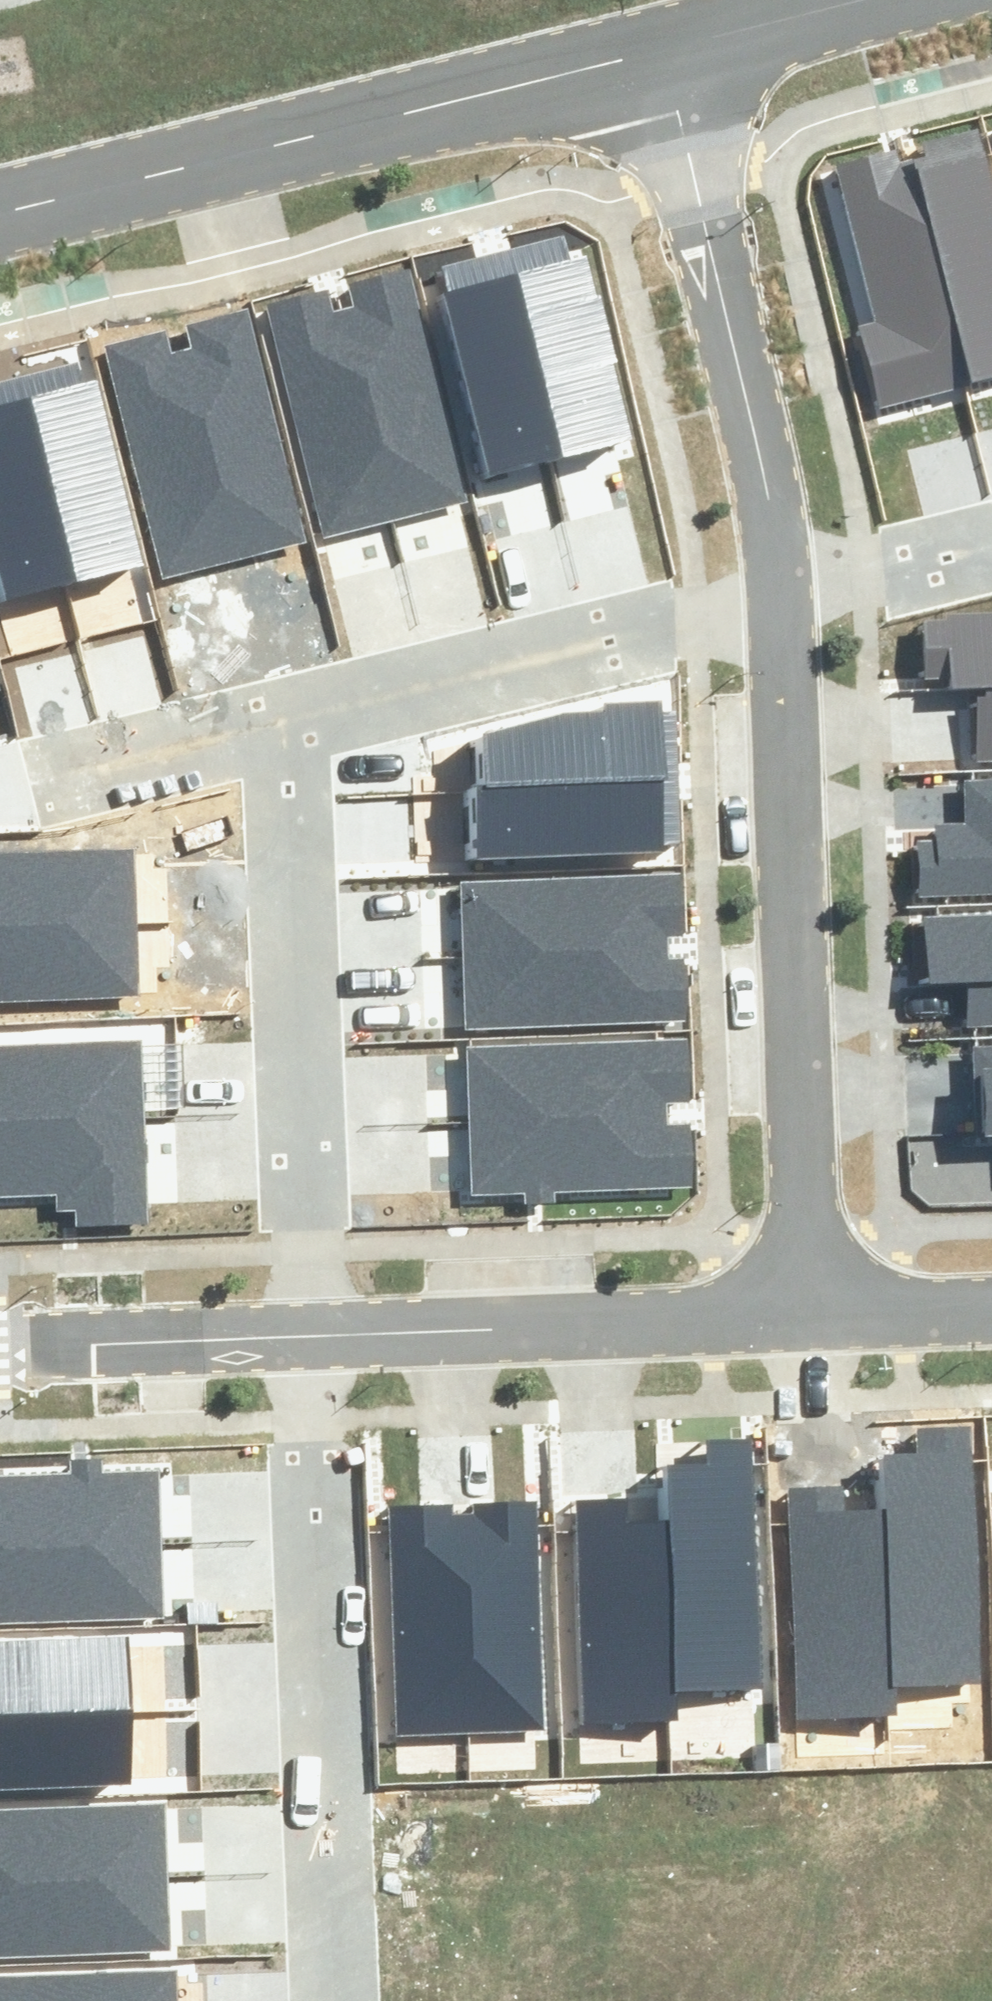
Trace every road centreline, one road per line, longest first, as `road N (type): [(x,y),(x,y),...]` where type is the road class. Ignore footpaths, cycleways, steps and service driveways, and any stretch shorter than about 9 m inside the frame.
road 1 (residential): [(779,569),(802,1316)]
road 2 (residential): [(662,51),(0,213)]
road 3 (residential): [(332,2000),(300,1335)]
road 4 (residential): [(300,1335),(282,778),(296,731)]
road 5 (residential): [(662,51),(755,431),(779,569)]
road 6 (residential): [(296,731),(332,696),(367,681),(779,569)]
road 7 (residential): [(802,1316),(300,1335)]
road 8 (residential): [(300,1335),(0,1347)]
road 9 (residential): [(296,731),(213,737),(56,774)]
road 10 (residential): [(779,569),(991,518)]
road 11 (residential): [(859,0),(662,51)]
road 12 (residential): [(991,1309),(802,1316)]

